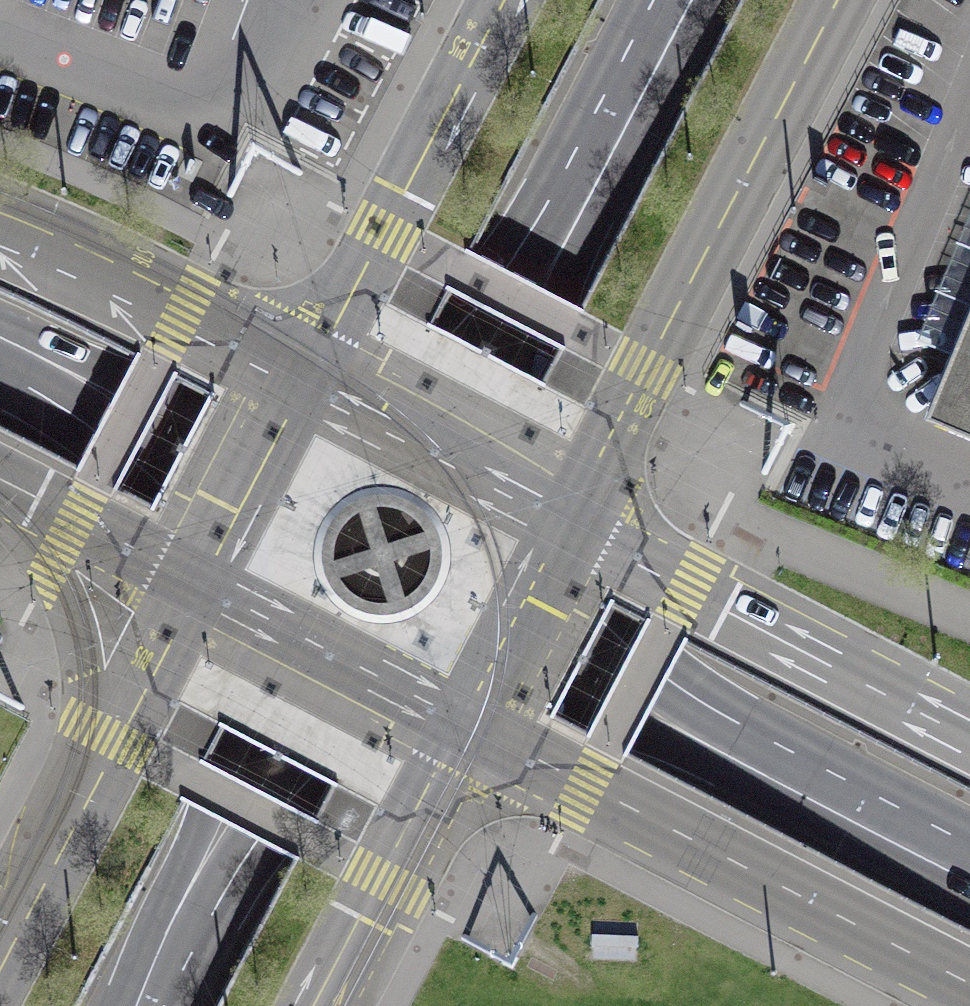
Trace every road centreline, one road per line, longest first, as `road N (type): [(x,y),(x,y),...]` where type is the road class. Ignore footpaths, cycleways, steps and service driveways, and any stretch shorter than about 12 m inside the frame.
road 1 (primary): [(567,521),(837,0)]
road 2 (secondary): [(462,721),(969,983)]
road 3 (secondary): [(969,857),(501,612)]
road 4 (secondary): [(969,728),(567,521)]
road 5 (primary): [(510,0),(306,385)]
road 6 (primary): [(200,585),(0,963)]
road 7 (primary): [(487,349),(673,0)]
road 8 (primary): [(319,668),(142,1005)]
road 9 (secondary): [(306,385),(0,229)]
road 10 (primary): [(314,1005),(462,721)]
road 11 (secondary): [(265,488),(0,357)]
road 12 (secondary): [(200,585),(462,721)]
road 13 (secondary): [(567,521),(306,385)]
road 14 (primary): [(306,385),(200,585)]
road 15 (primary): [(462,721),(567,521)]
road 16 (secondary): [(0,484),(200,585)]
road 17 (primary): [(319,668),(359,682),(401,683),(441,670),(476,646),(501,612)]
road 18 (primary): [(501,612),(514,572),(515,531),(502,491),(477,457),(443,432)]
road 19 (primary): [(265,488),(251,527),(250,568),(262,608),(286,642),(319,668)]
road 20 (primary): [(443,432),(404,419),(363,419),(324,431),(290,455),(265,488)]

